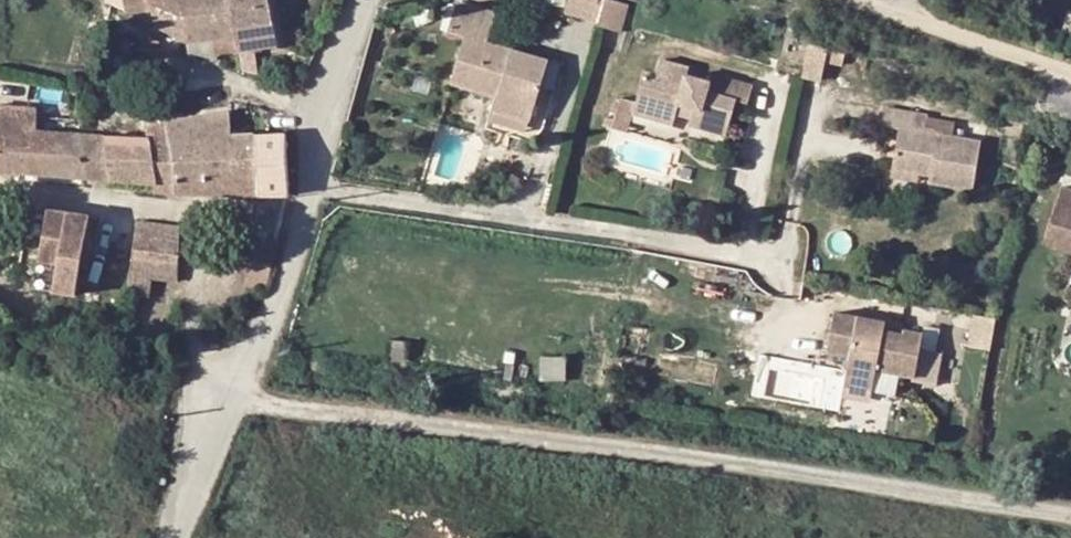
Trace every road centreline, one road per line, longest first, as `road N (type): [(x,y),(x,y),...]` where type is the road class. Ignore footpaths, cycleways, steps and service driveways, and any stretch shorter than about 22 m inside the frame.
road 1 (unclassified): [(180,537),(241,399),(373,0)]
road 2 (residential): [(1070,70),(855,0)]

